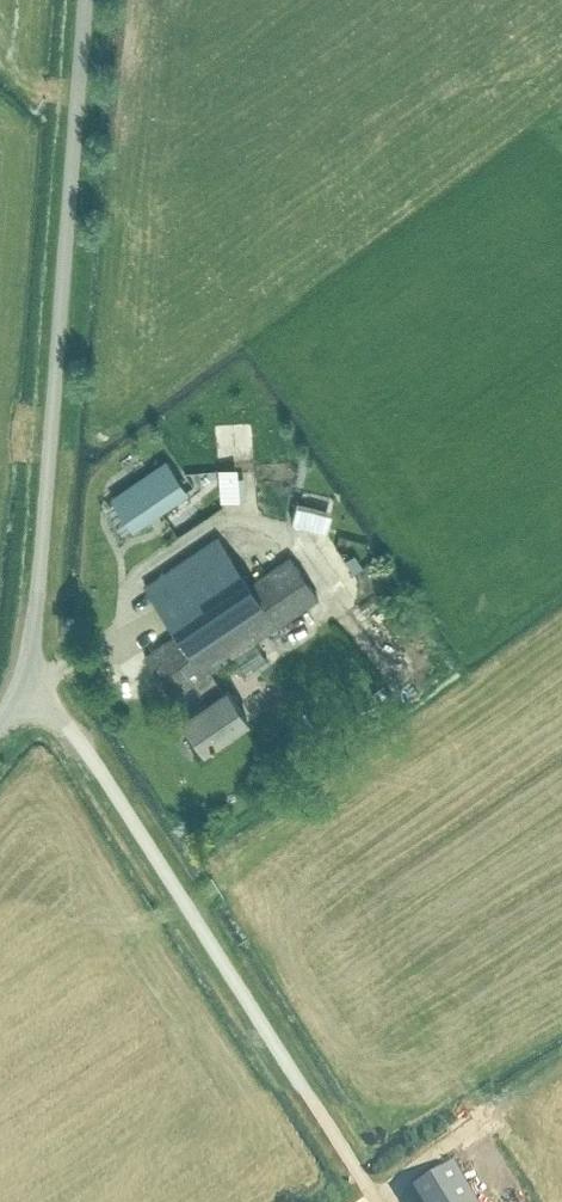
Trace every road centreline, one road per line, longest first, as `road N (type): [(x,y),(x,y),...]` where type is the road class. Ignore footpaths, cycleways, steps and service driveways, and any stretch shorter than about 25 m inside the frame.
road 1 (unclassified): [(0,729),(37,636),(78,0)]

